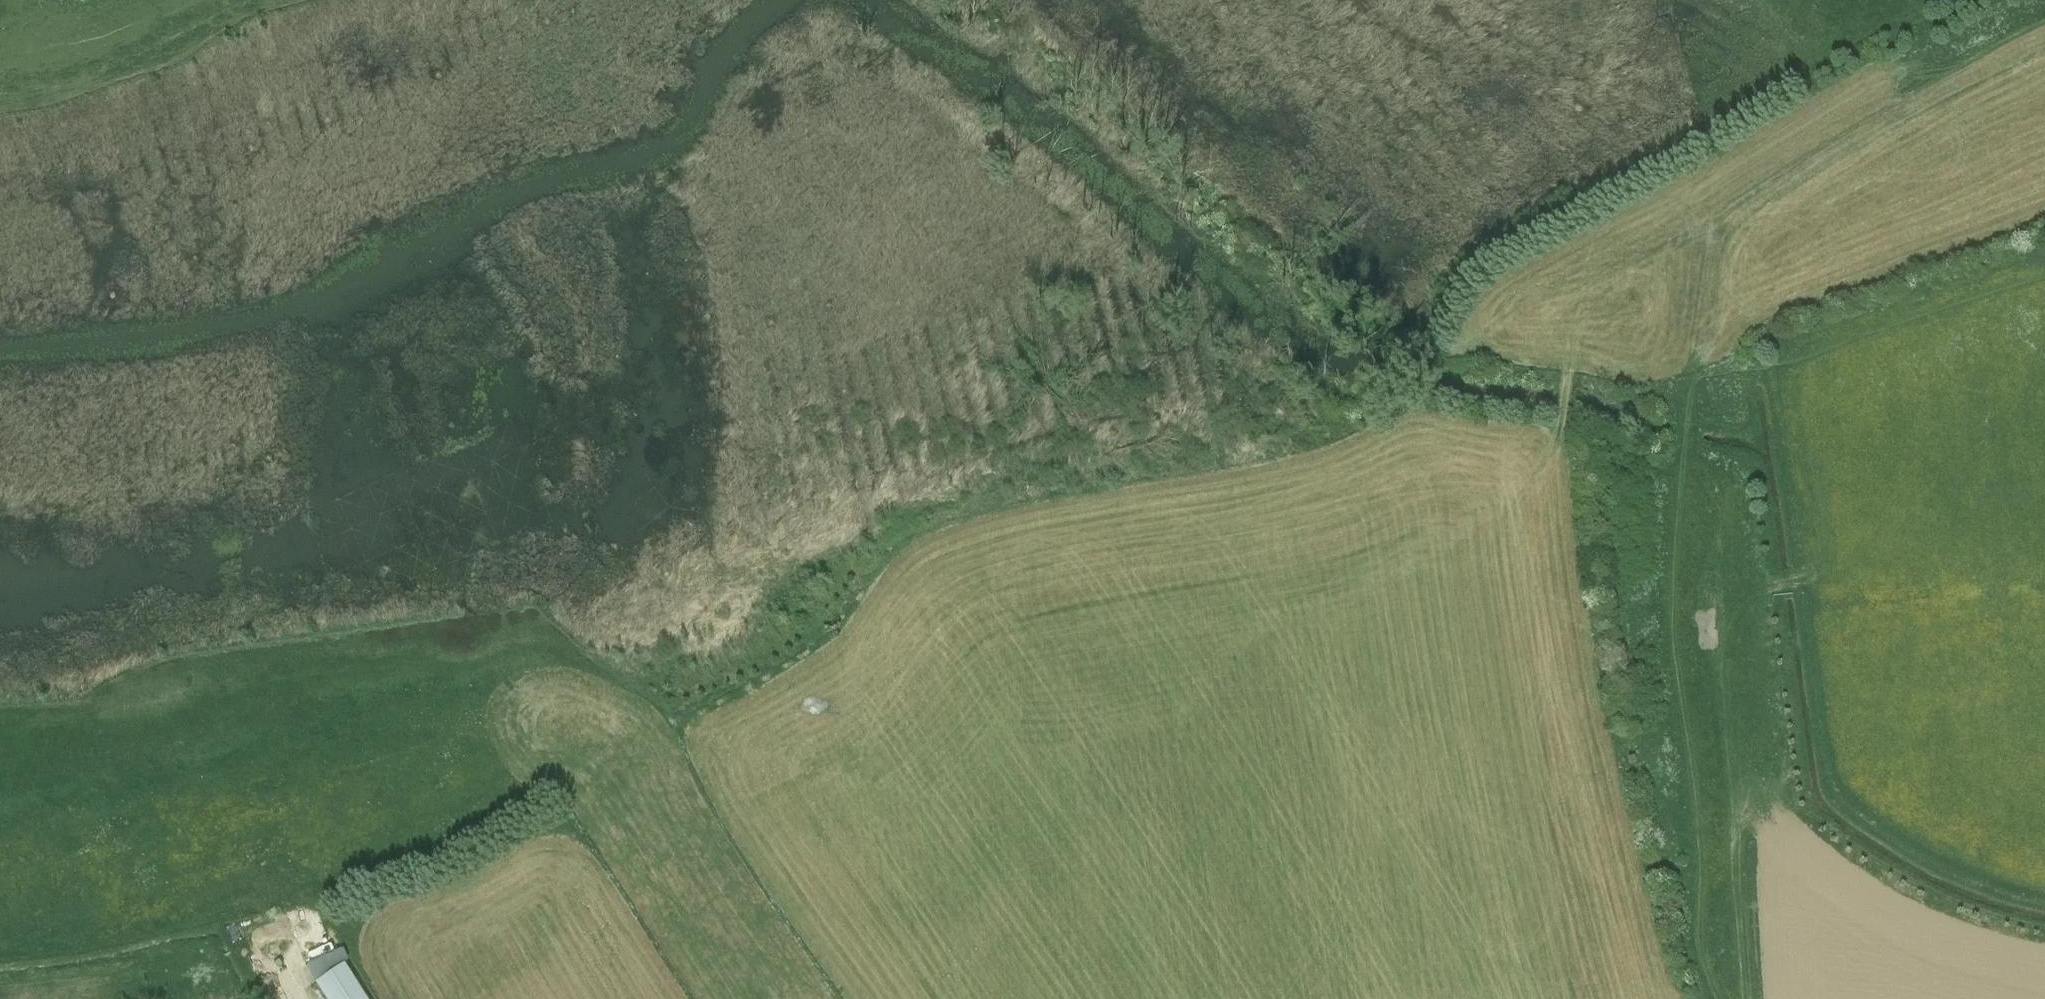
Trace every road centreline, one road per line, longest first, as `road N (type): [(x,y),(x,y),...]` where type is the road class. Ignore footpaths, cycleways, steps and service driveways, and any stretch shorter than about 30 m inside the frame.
road 1 (track): [(1689,388),(1671,580),(1695,821),(1698,957),(1721,998)]
road 2 (track): [(1790,584),(1753,597),(1727,623),(1721,655),(1745,998)]

